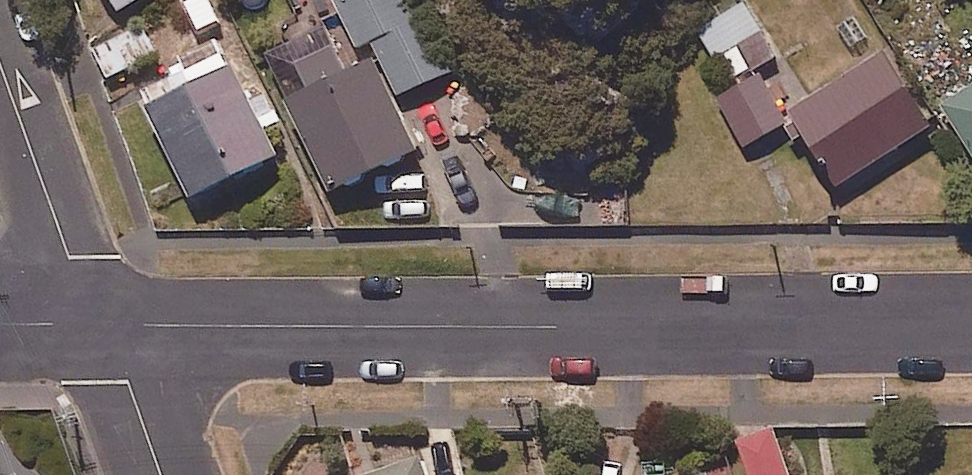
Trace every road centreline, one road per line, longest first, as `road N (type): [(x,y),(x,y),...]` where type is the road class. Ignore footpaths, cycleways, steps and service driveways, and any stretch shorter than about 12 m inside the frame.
road 1 (residential): [(101,324),(971,327)]
road 2 (residential): [(0,58),(101,324)]
road 3 (residential): [(101,324),(161,474)]

